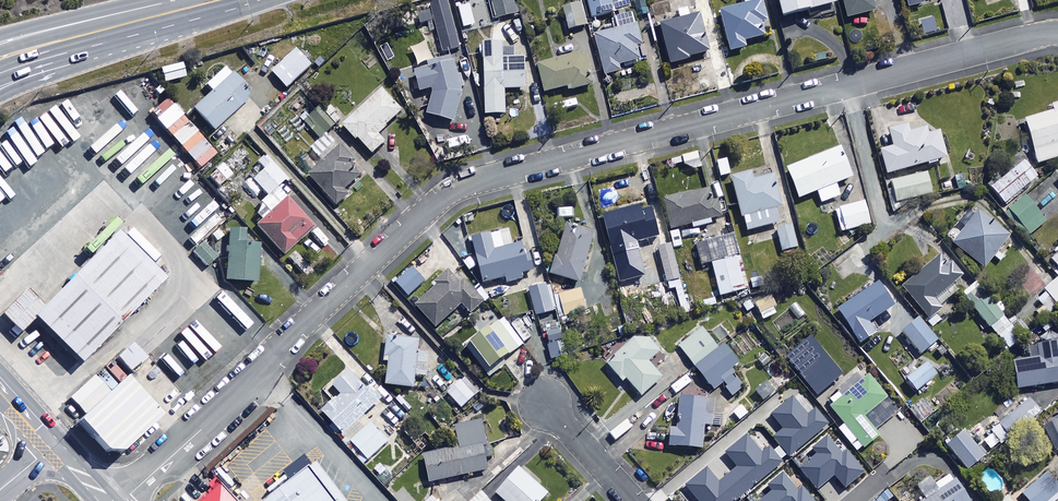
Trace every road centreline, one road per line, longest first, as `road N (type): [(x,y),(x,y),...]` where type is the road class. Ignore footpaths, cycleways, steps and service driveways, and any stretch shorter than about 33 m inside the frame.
road 1 (residential): [(122,500),(368,264),(462,186),(1057,33)]
road 2 (trunk): [(0,53),(168,2)]
road 3 (trunk): [(0,35),(168,2)]
road 4 (trunk): [(136,36),(0,94)]
road 5 (trunk): [(136,36),(0,76)]
road 6 (residential): [(545,404),(634,500)]
road 7 (trunk): [(254,0),(136,36)]

